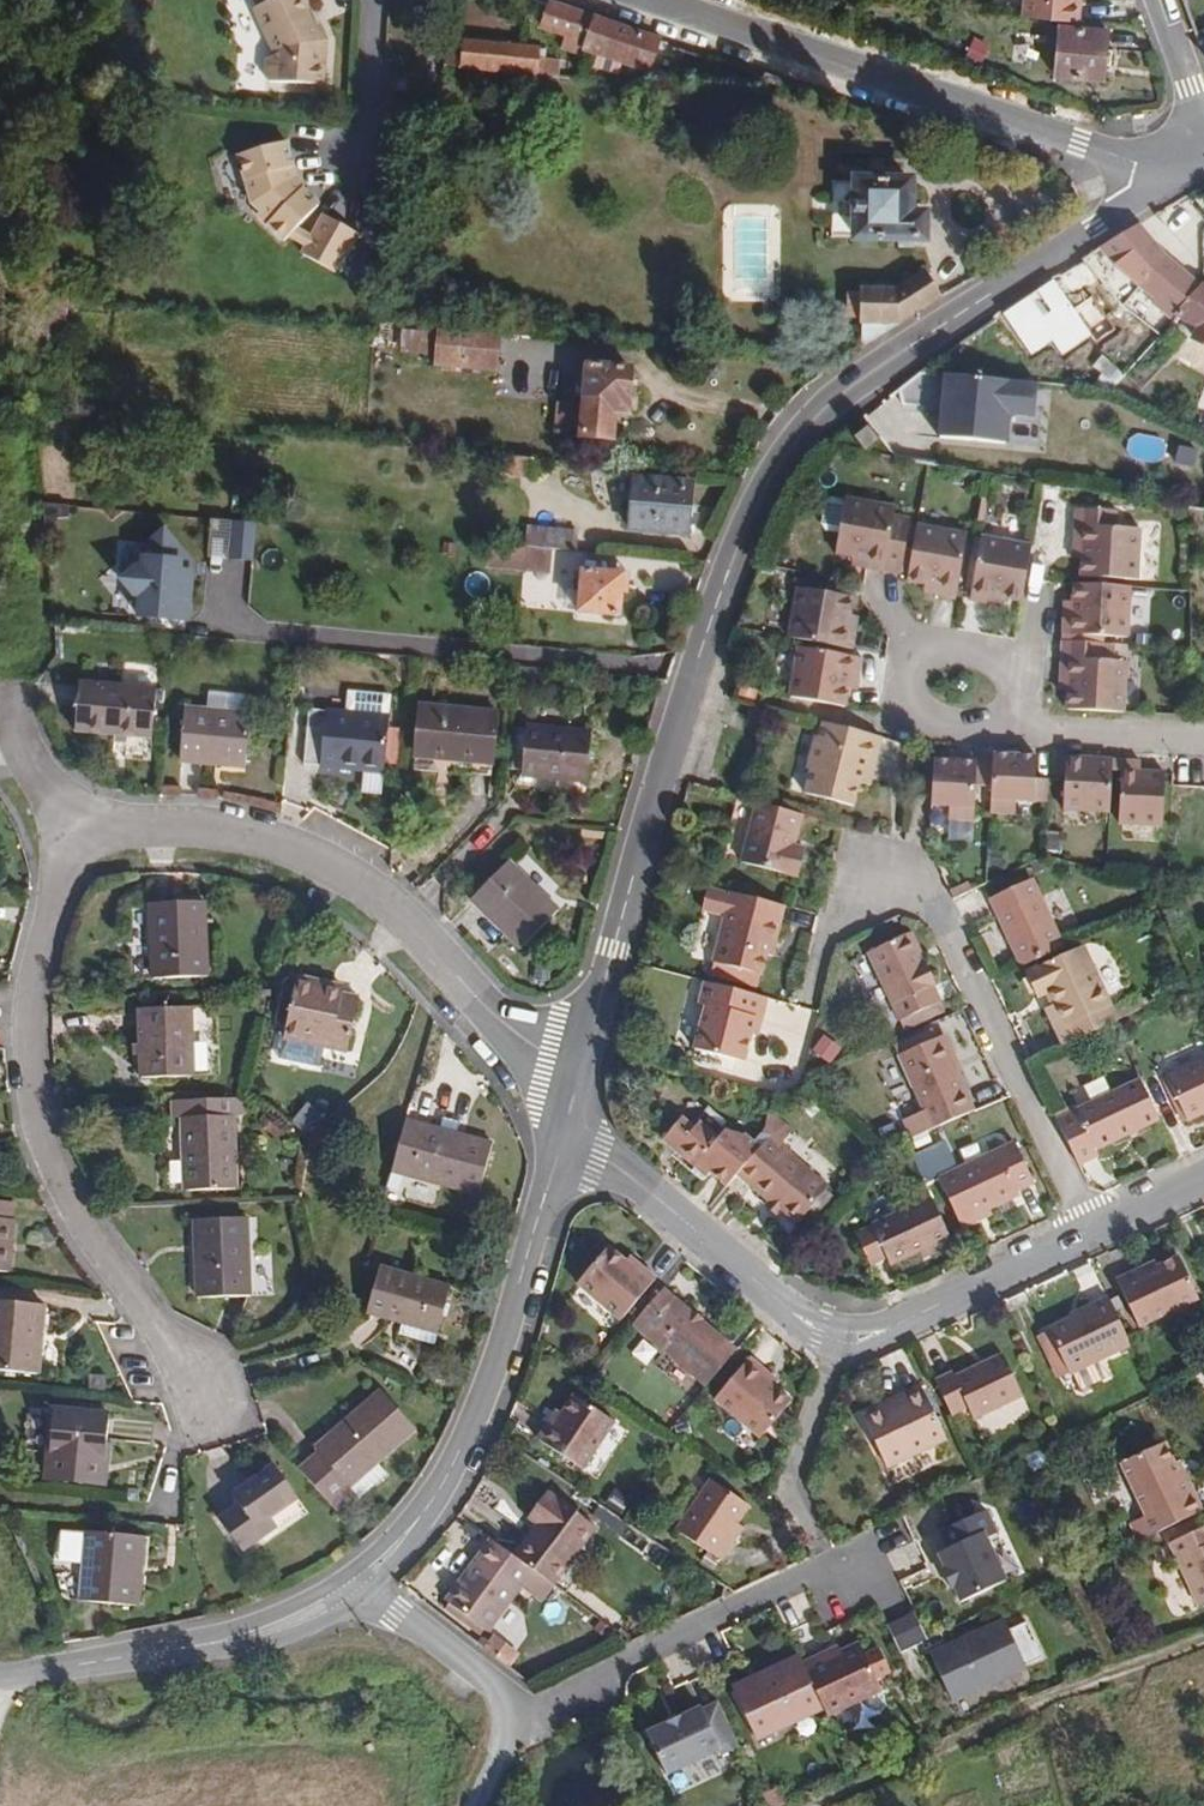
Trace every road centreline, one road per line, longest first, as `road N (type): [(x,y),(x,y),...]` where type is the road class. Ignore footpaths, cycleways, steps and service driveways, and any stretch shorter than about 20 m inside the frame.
road 1 (residential): [(1200,162),(837,397),(788,454),(688,693),(572,1106)]
road 2 (residential): [(194,1389),(76,1206),(34,1103),(27,1052),(40,928),(59,875),(84,843)]
road 3 (residential): [(572,1106),(527,1044),(363,886),(317,859),(211,827),(116,829),(84,843)]
road 4 (residential): [(1098,1235),(919,874),(889,872),(857,885),(827,932),(806,995)]
road 5 (tertiary): [(1200,162),(1140,165),(645,0)]
road 6 (residential): [(572,1106),(506,1333),(463,1446),(419,1516),(357,1581)]
road 7 (residential): [(357,1581),(252,1632),(0,1677)]
road 8 (residential): [(572,1106),(638,1189),(817,1327),(852,1336)]
road 9 (residential): [(532,1713),(827,1565)]
road 10 (residential): [(852,1336),(890,1334),(1098,1235)]
road 11 (residential): [(852,1336),(793,1464),(797,1502),(827,1565)]
road 12 (residential): [(532,1713),(357,1581)]
road 13 (residential): [(1203,743),(1069,738),(994,698)]
road 14 (residential): [(1001,686),(985,661),(956,653),(928,666),(919,681),(927,698),(953,713),(994,698)]
road 15 (residential): [(1200,162),(1190,88),(1153,0)]
road 16 (residential): [(84,843),(11,707)]
road 17 (track): [(1137,1667),(1167,1721),(1187,1805)]

